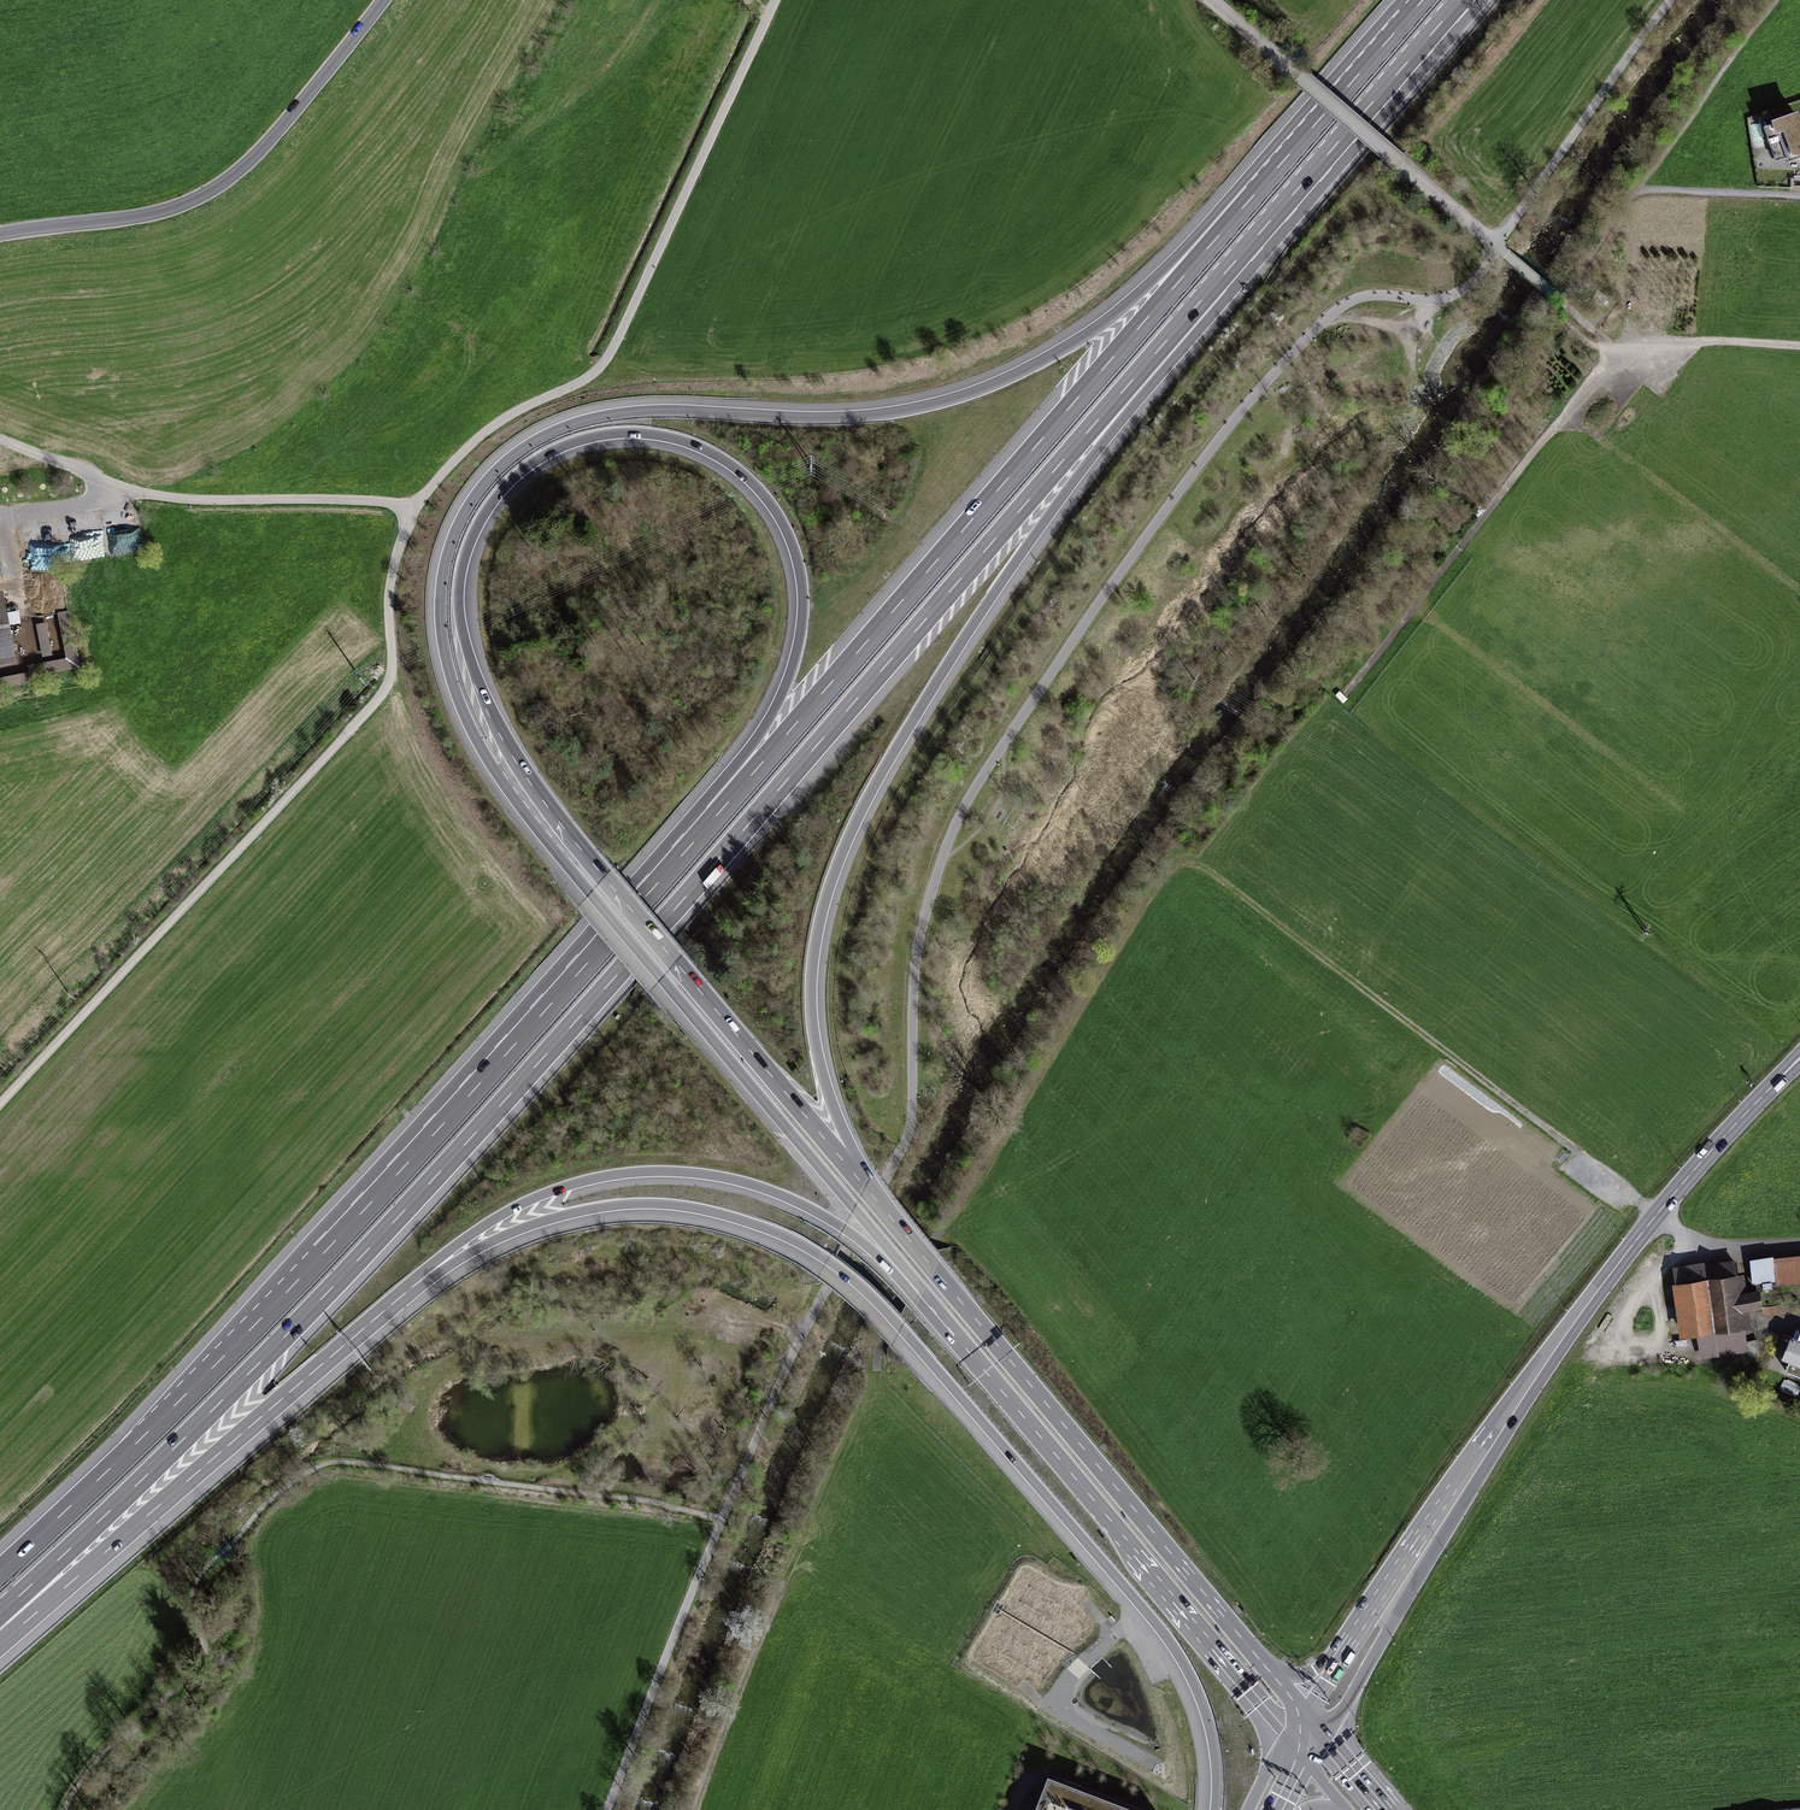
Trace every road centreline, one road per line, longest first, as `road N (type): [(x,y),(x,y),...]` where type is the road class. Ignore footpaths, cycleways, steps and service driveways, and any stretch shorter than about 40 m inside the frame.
road 1 (motorway): [(1276,168),(1106,320),(1016,373),(963,394),(871,414),(657,409),(587,418),(505,461),(466,507),(448,547),(440,592),(443,651),(485,758),(944,1323)]
road 2 (track): [(726,1511),(804,1332),(913,1121),(918,940),(957,818),(1092,610),(1248,401),(1348,302),(1367,296),(1434,301),(1464,291),(1673,0)]
road 3 (motorway): [(0,1615),(255,1369),(477,1133),(1158,352)]
road 4 (motorway): [(886,1212),(559,821),(479,684),(462,614),(471,549),(511,484),(576,445),(638,436),(703,451),(761,496),(791,551),(800,607),(789,671),(707,825)]
road 5 (track): [(874,1372),(880,1345),(934,1238),(1180,869),(1202,869),(1657,1217),(1720,1244),(1799,1243)]
road 6 (motorway): [(413,1288),(527,1227),(629,1207),(714,1216),(811,1254),(898,1333),(1160,1636),(1201,1715),(1211,1809)]
road 7 (motorway): [(707,825),(361,1213),(0,1570)]
road 8 (motorway): [(886,1212),(836,1113),(817,1042),(813,975),(829,892),(865,807),(917,717),(1158,352)]
road 9 (motorway): [(1276,168),(707,825)]
road 10 (track): [(0,1104),(379,701),(392,664),(390,595),(414,509)]
road 11 (primary): [(1799,1059),(1616,1268),(1402,1579)]
road 12 (unclassified): [(414,509),(493,424),(607,360),(775,0)]
road 13 (motorway): [(413,1288),(475,1237),(538,1199),(618,1177),(691,1175),(772,1194),(829,1222),(944,1323)]
road 14 (motorway): [(1260,1660),(886,1212)]
road 15 (motorway): [(0,1641),(413,1288)]
road 16 (motorway): [(944,1323),(1289,1740)]
road 17 (tertiary): [(0,235),(147,215),(222,183),(275,134),(382,0)]
road 18 (motorway): [(1158,352),(1461,0)]
road 19 (unclassified): [(1211,0),(1561,301)]
road 20 (track): [(604,1809),(726,1511)]
road 21 (track): [(698,1809),(785,1583)]
road 22 (motorway): [(1422,0),(1276,168)]
road 23 (primary): [(1322,1738),(1390,1628),(1402,1579)]
road 24 (motorway): [(1368,1616),(1309,1674),(1283,1675),(1260,1660)]

